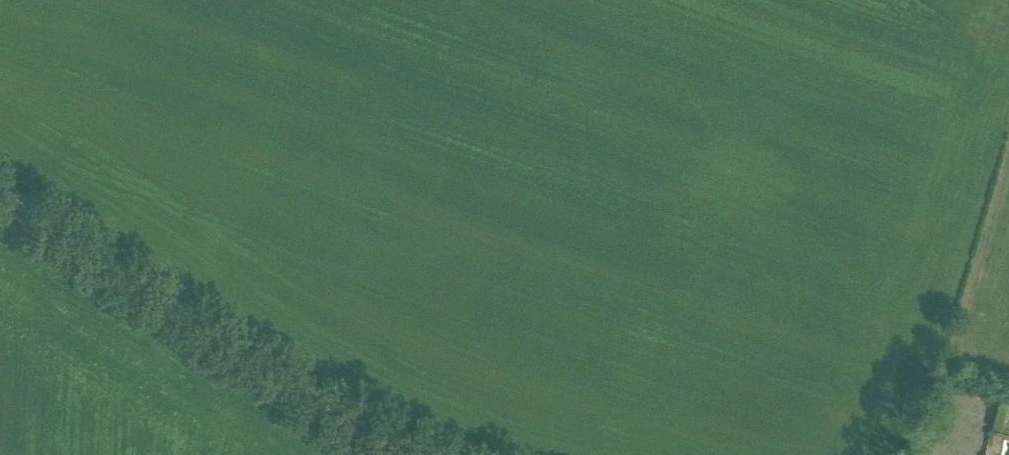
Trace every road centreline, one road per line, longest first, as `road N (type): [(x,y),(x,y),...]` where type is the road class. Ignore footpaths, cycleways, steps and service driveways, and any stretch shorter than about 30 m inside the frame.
road 1 (tertiary): [(414,454),(383,443),(0,201)]

